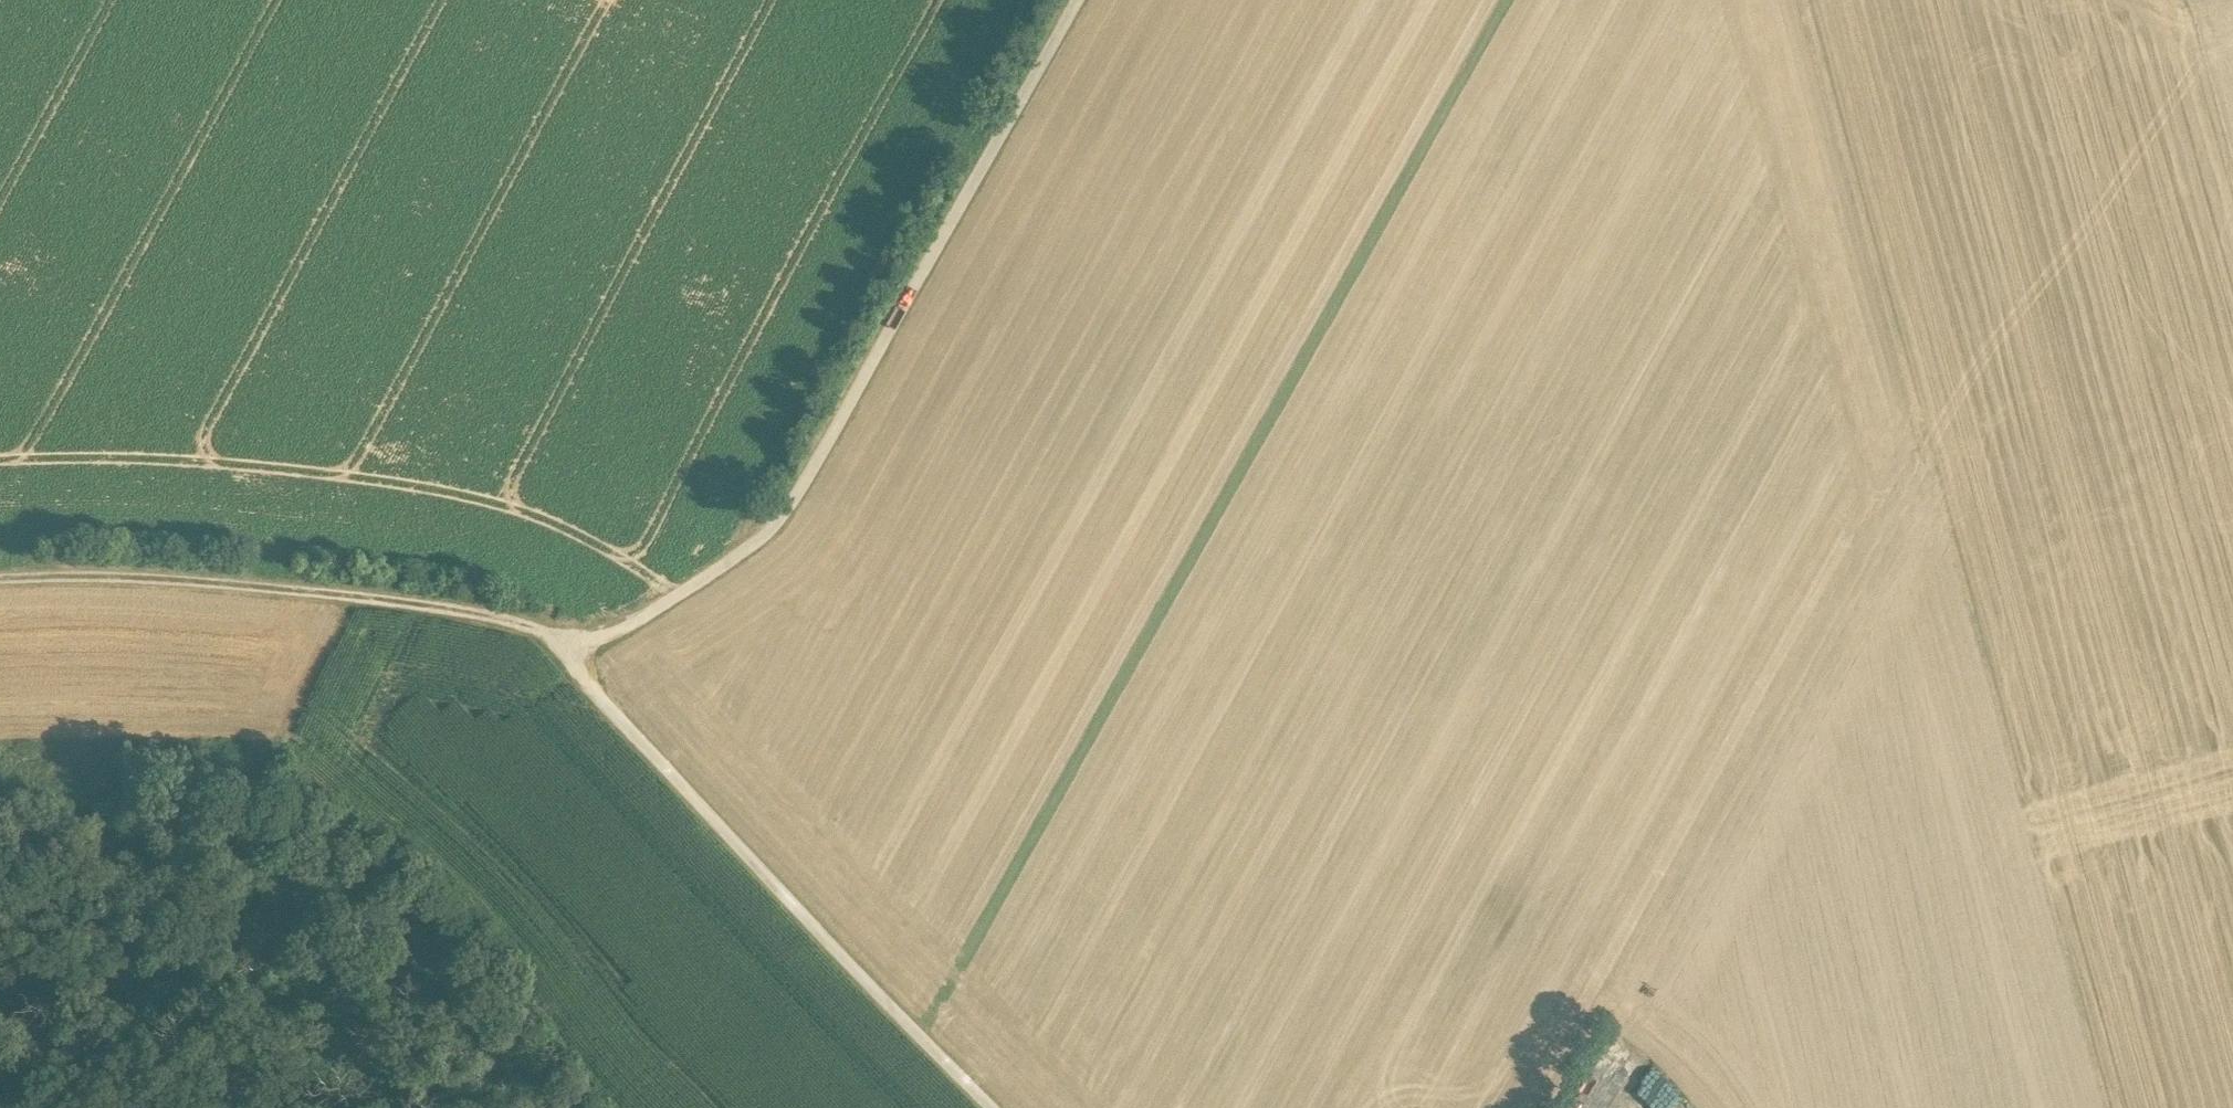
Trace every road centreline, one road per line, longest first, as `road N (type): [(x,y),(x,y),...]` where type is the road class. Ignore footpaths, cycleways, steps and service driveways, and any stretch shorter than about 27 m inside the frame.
road 1 (track): [(560,642),(615,631),(745,554),(784,516),(1077,0)]
road 2 (unclassified): [(991,1107),(679,787),(560,642)]
road 3 (track): [(560,642),(512,622),(369,595),(0,583)]

